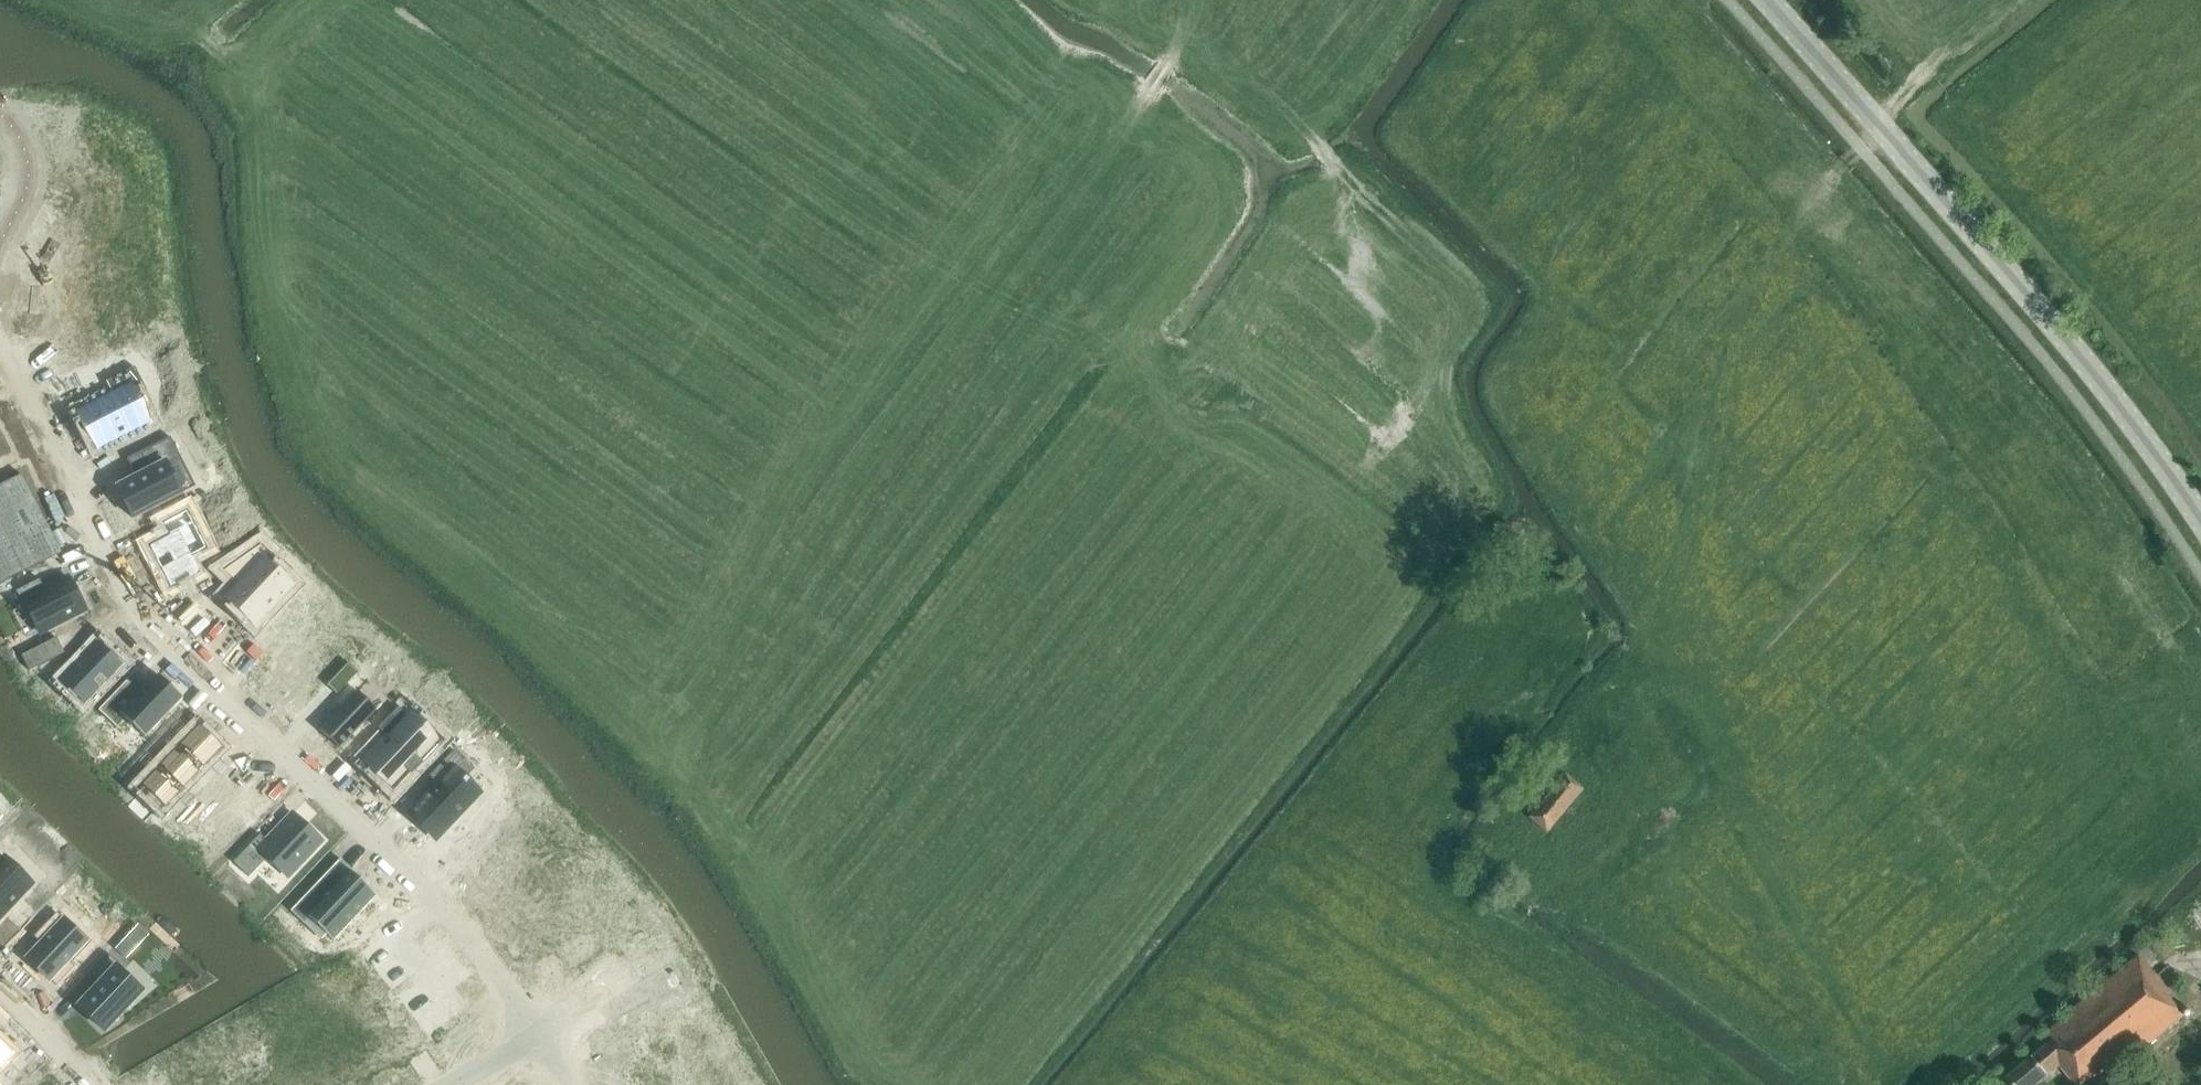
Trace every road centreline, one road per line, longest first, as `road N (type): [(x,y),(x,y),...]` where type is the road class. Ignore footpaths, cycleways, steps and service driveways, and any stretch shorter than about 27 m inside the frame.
road 1 (residential): [(0,348),(126,600),(436,905),(482,956),(533,1038)]
road 2 (tertiary): [(2200,520),(2040,310),(1765,0)]
road 3 (residential): [(88,1084),(0,993)]

